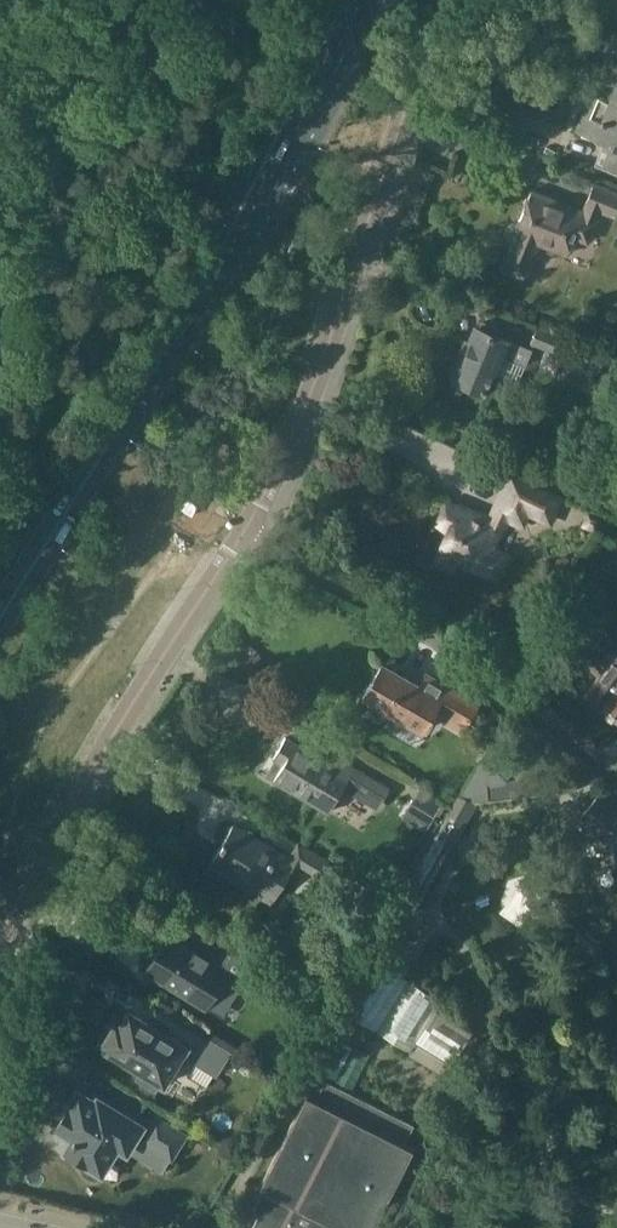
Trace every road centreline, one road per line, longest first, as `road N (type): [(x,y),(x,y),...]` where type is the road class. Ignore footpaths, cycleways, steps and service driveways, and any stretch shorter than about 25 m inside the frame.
road 1 (primary): [(0,625),(345,0)]
road 2 (residential): [(245,527),(338,338),(391,149),(449,0)]
road 3 (residential): [(0,925),(245,527)]
road 4 (residential): [(616,773),(420,634),(245,527)]

